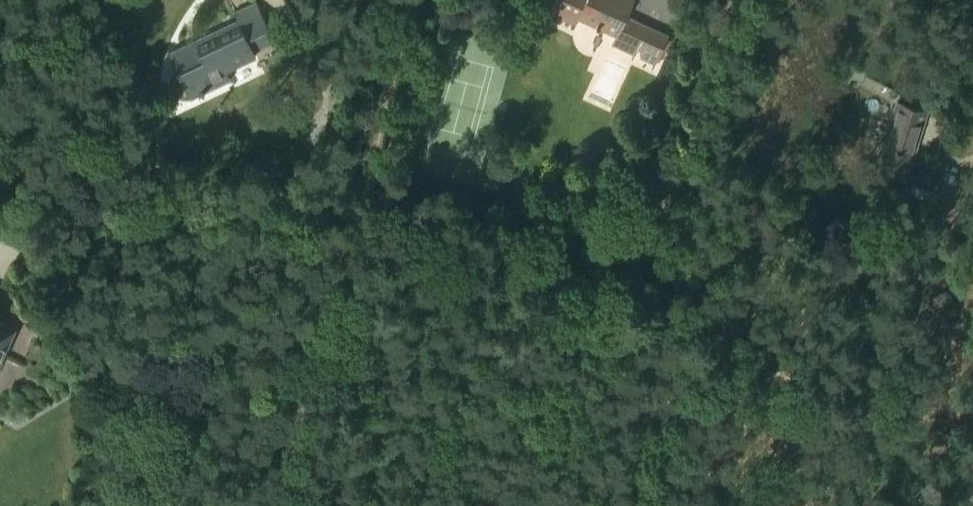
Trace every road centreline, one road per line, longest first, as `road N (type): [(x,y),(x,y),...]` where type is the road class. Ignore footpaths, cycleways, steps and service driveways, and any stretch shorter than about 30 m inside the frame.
road 1 (track): [(413,0),(278,505)]

